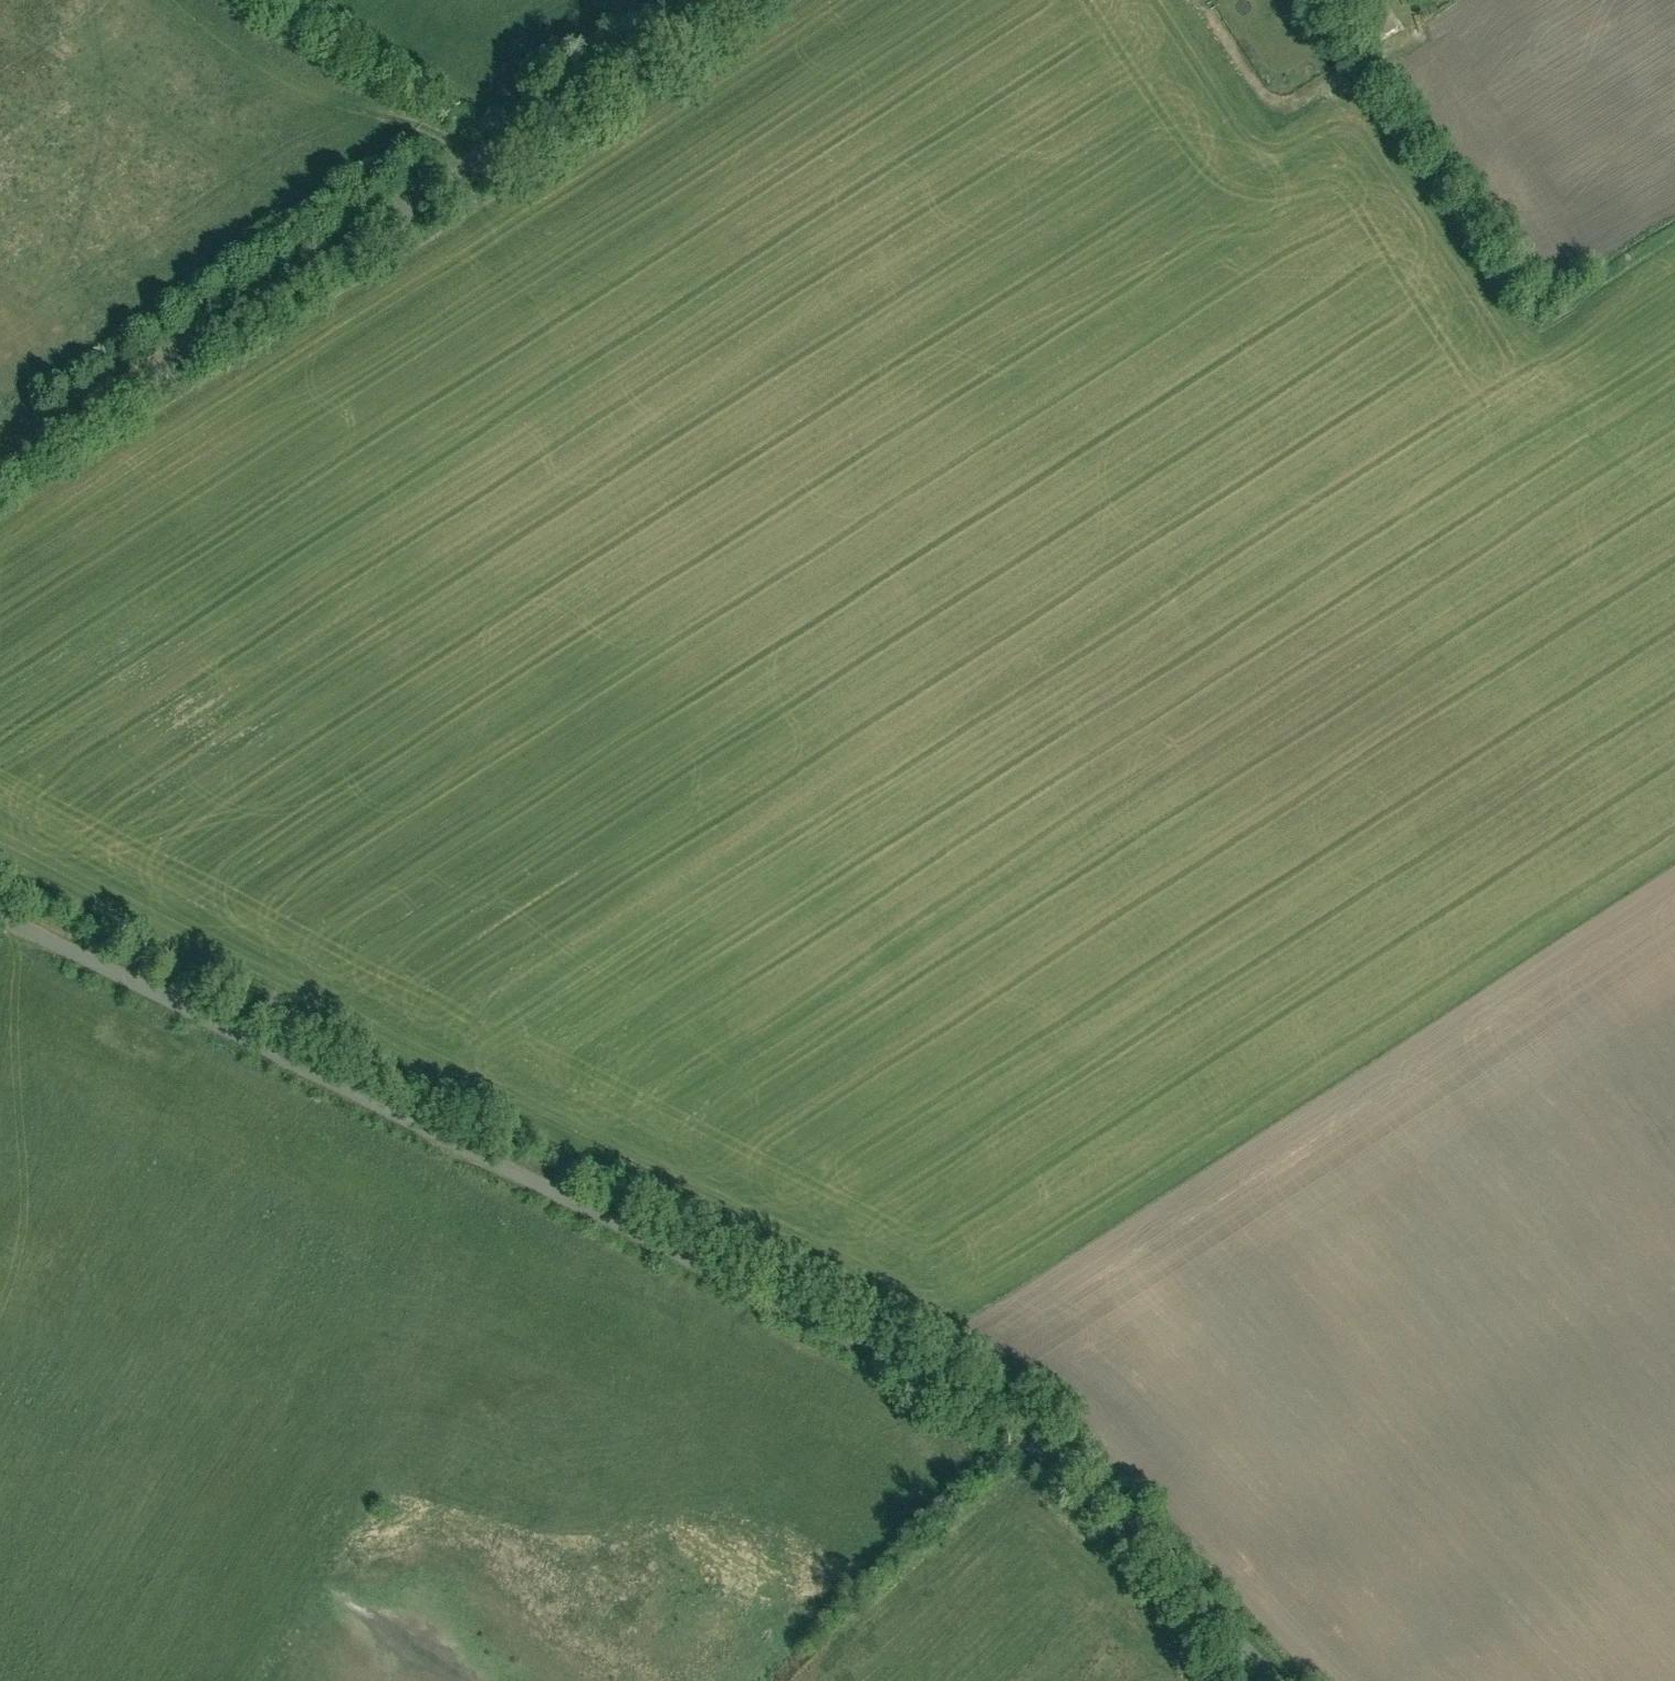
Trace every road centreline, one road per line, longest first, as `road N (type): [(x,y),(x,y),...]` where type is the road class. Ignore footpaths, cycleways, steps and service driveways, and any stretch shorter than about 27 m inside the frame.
road 1 (residential): [(1282,1680),(1047,1436),(922,1351),(336,1056),(0,898)]
road 2 (residential): [(0,468),(698,0)]

